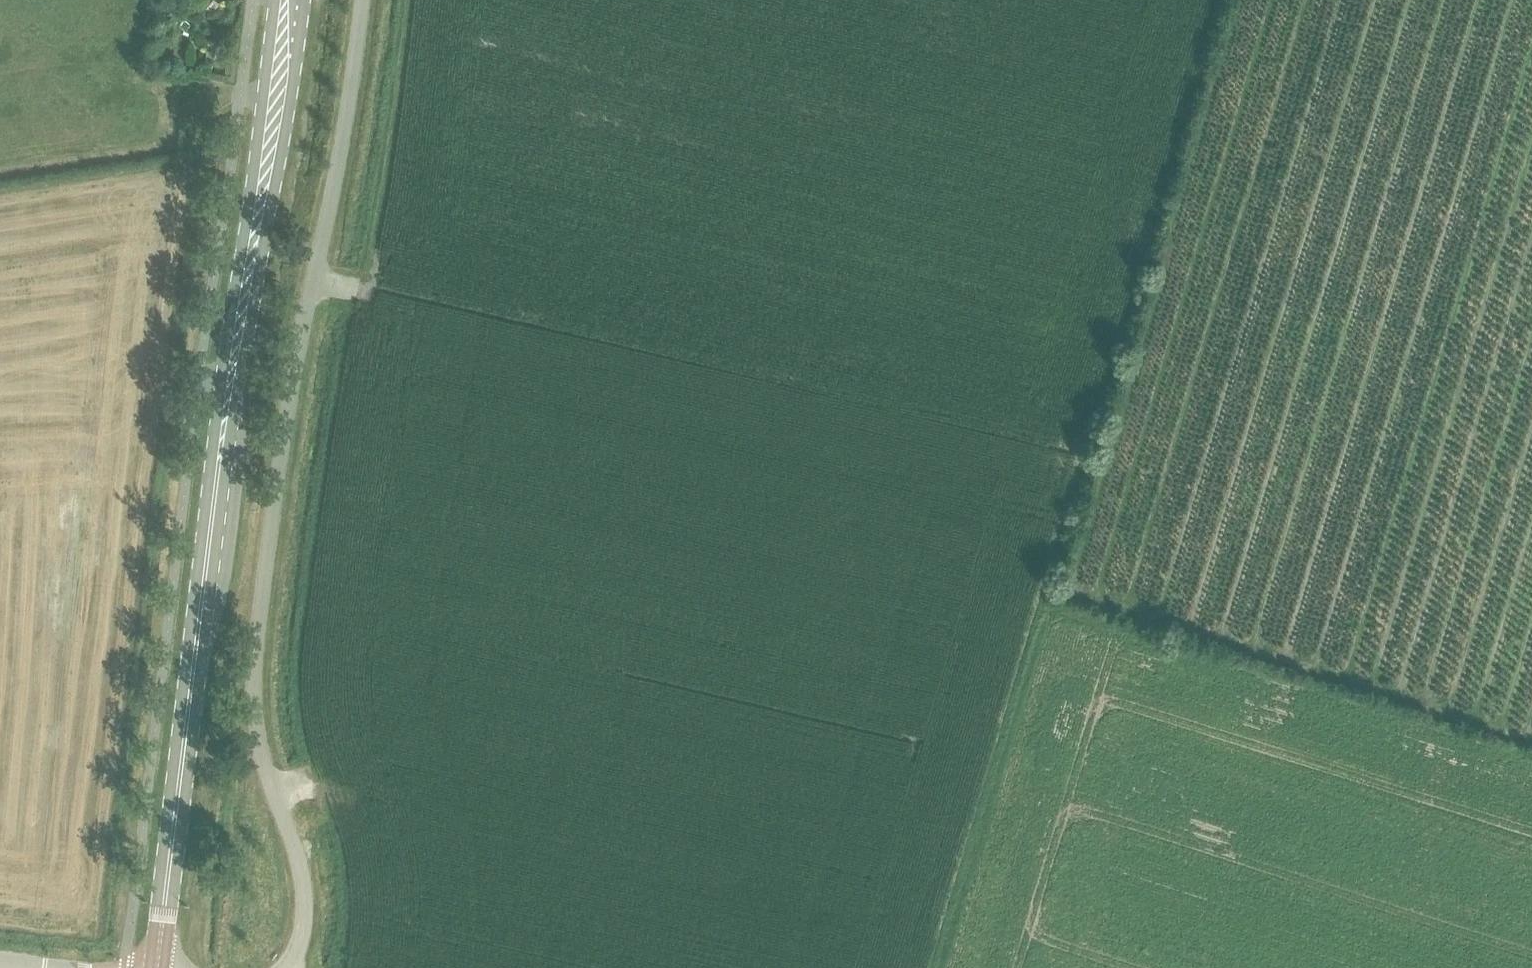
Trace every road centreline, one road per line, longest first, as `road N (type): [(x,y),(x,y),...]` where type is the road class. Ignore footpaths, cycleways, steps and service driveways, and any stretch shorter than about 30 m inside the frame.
road 1 (unclassified): [(363,0),(288,413),(255,665),(264,766),(301,867),(306,904),(288,967)]
road 2 (primary): [(156,967),(231,383),(290,0)]

